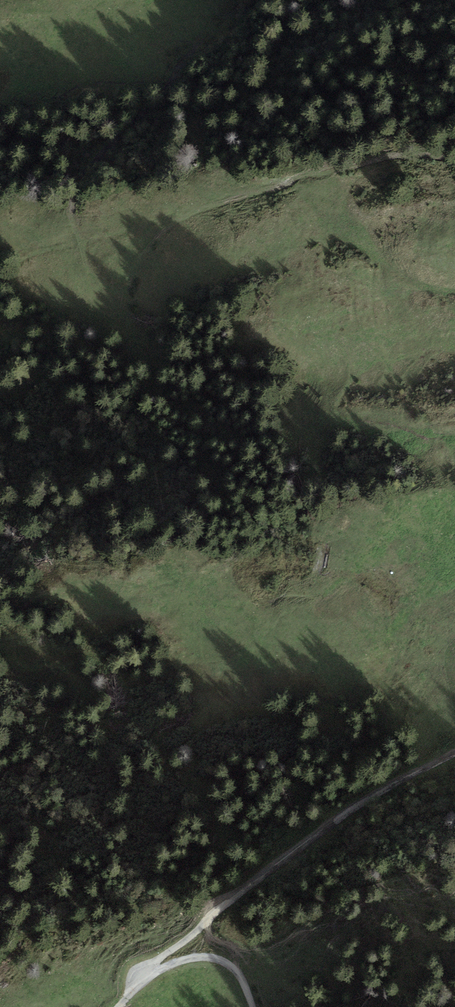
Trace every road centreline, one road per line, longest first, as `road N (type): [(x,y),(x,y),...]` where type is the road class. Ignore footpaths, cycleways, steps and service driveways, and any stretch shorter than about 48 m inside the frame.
road 1 (track): [(194,0),(206,10),(206,34),(165,92),(81,176),(71,210),(90,271),(124,293),(171,225),(221,203)]
road 2 (track): [(149,977),(154,963),(227,894),(454,752)]
road 3 (track): [(454,159),(368,160),(221,203)]
road 4 (track): [(118,1006),(173,963),(208,957),(236,971),(253,1006)]

